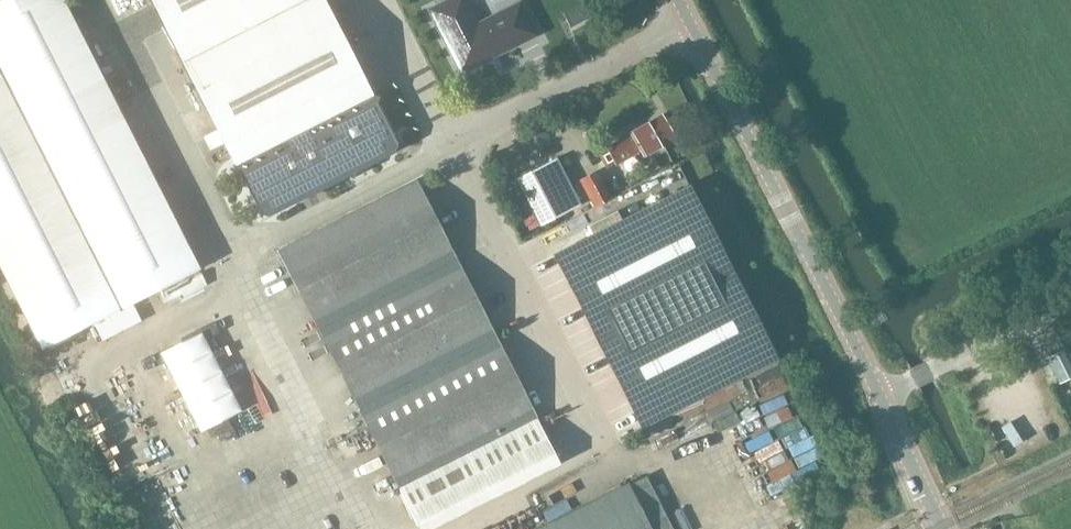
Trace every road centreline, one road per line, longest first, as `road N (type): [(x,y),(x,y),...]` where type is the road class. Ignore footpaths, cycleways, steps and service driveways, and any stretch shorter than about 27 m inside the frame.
road 1 (tertiary): [(879,396),(691,23)]
road 2 (unclassified): [(596,436),(451,141)]
road 3 (unclassified): [(106,15),(227,254)]
road 4 (unclassified): [(691,23),(451,141)]
road 5 (unclassified): [(227,254),(340,479)]
road 6 (unclassified): [(451,141),(227,254)]
road 7 (unclassified): [(879,396),(1070,300)]
road 8 (unclassified): [(451,141),(372,0)]
road 9 (tertiary): [(942,528),(879,396)]

